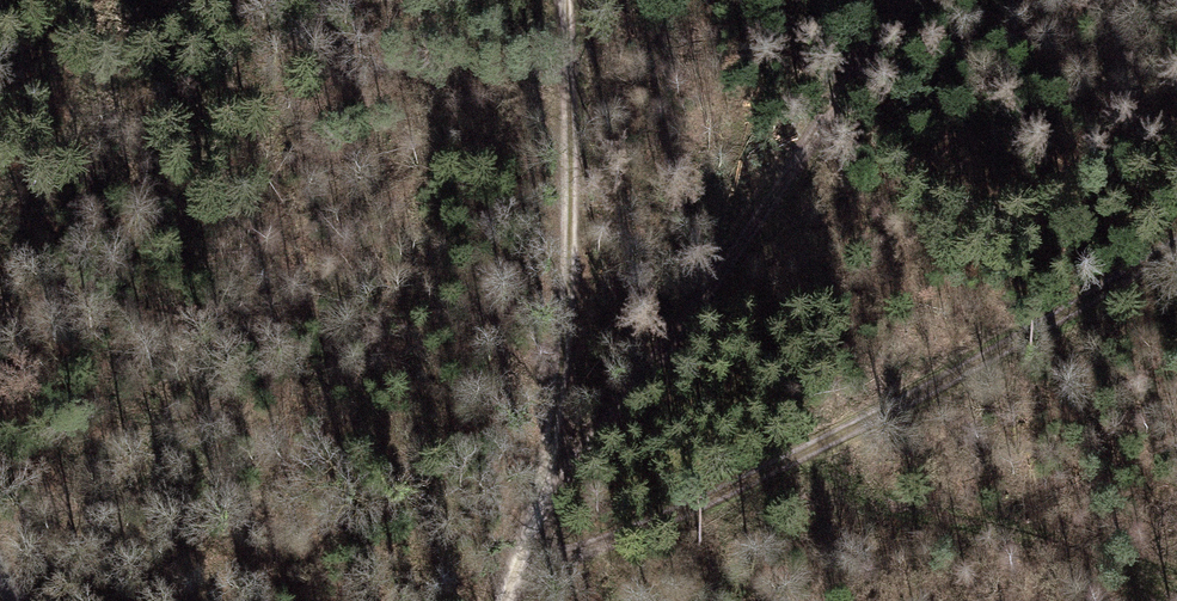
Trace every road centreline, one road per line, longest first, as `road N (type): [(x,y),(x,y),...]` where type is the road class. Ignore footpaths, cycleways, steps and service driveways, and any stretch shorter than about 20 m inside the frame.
road 1 (track): [(524,561),(634,525),(816,445),(1048,322),(1176,235)]
road 2 (track): [(524,561),(568,467),(660,352),(905,0)]
road 3 (track): [(506,600),(524,561),(557,418),(572,247),(565,0)]

